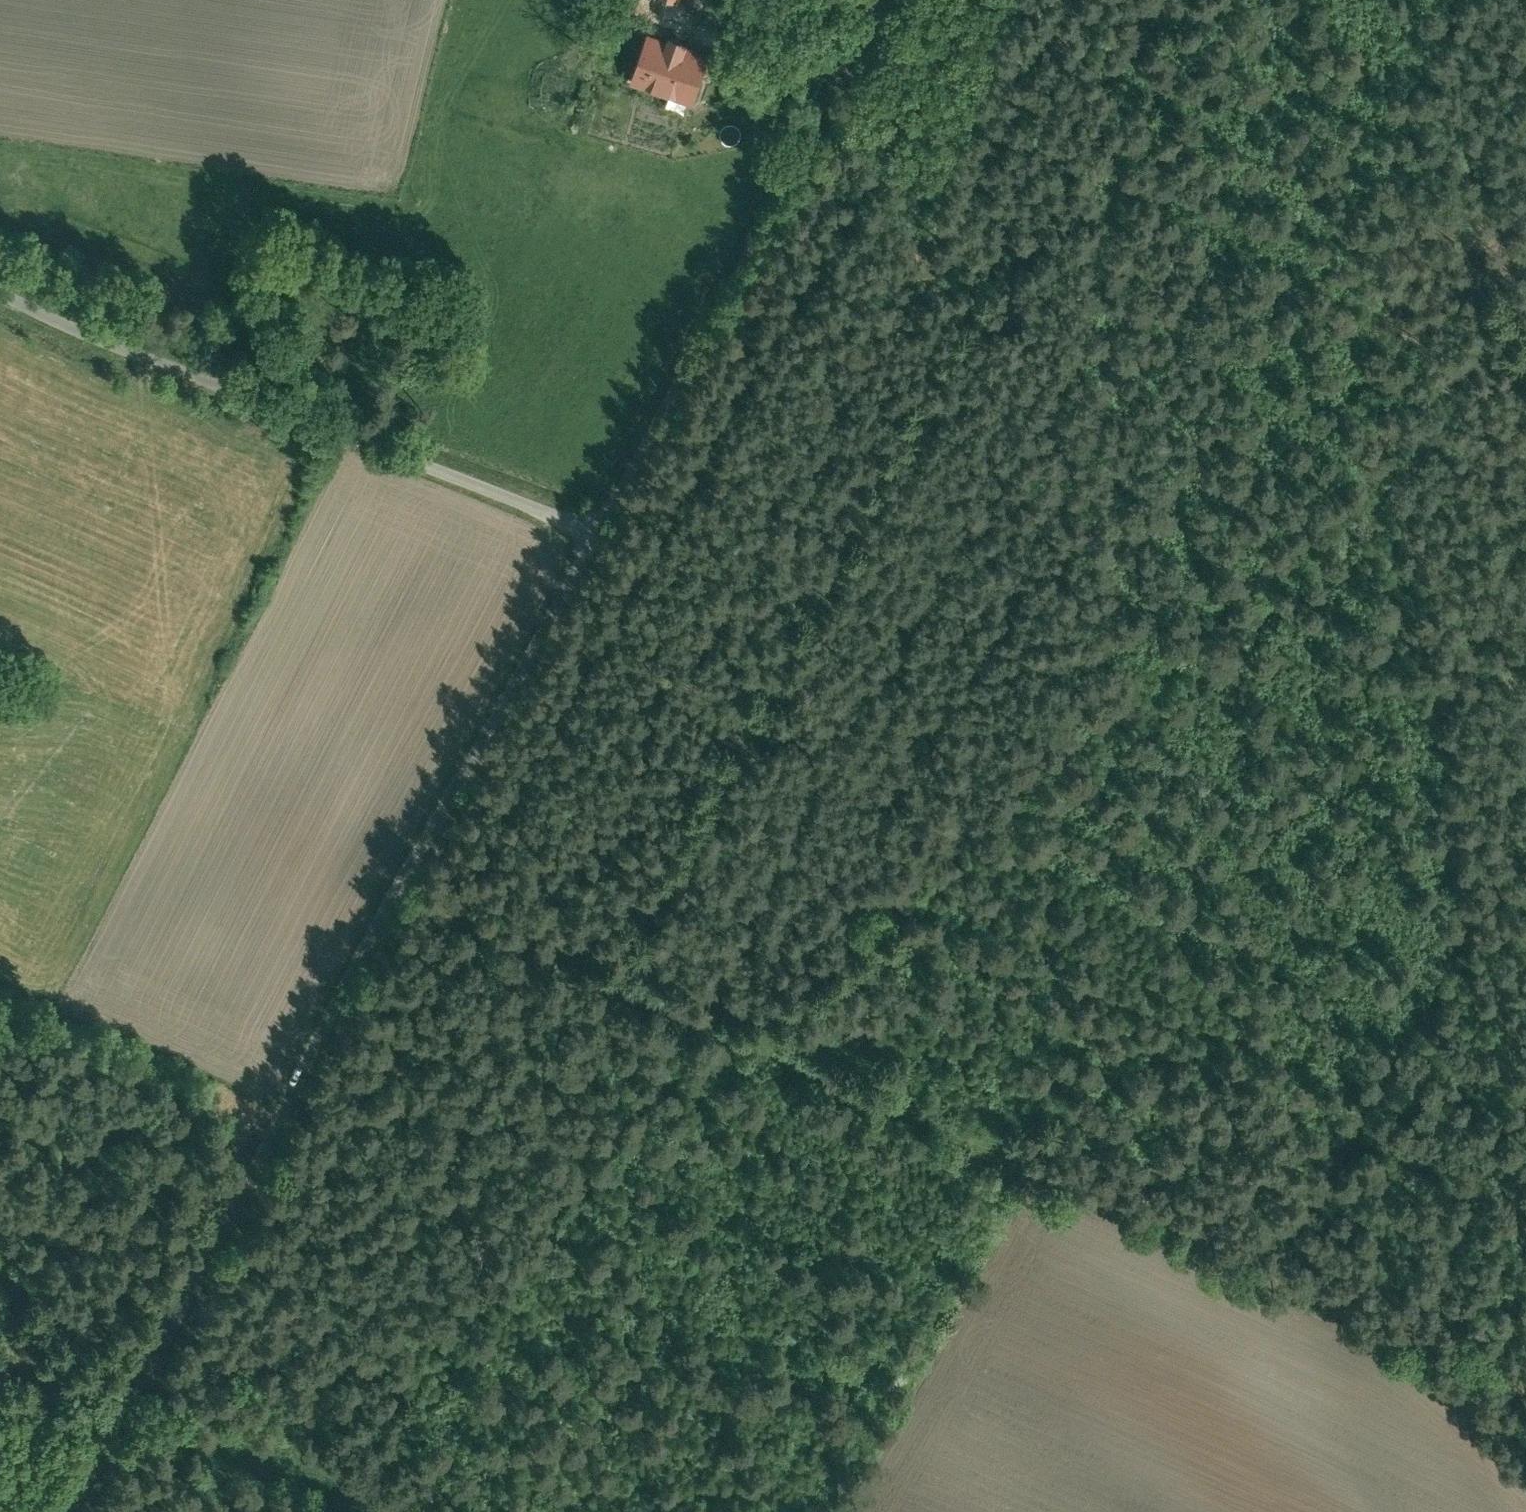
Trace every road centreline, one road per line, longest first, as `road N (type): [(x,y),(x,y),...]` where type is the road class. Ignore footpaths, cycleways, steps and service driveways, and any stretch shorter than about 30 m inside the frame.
road 1 (unclassified): [(872,0),(588,529),(137,359),(0,295)]
road 2 (track): [(588,529),(51,1511)]

